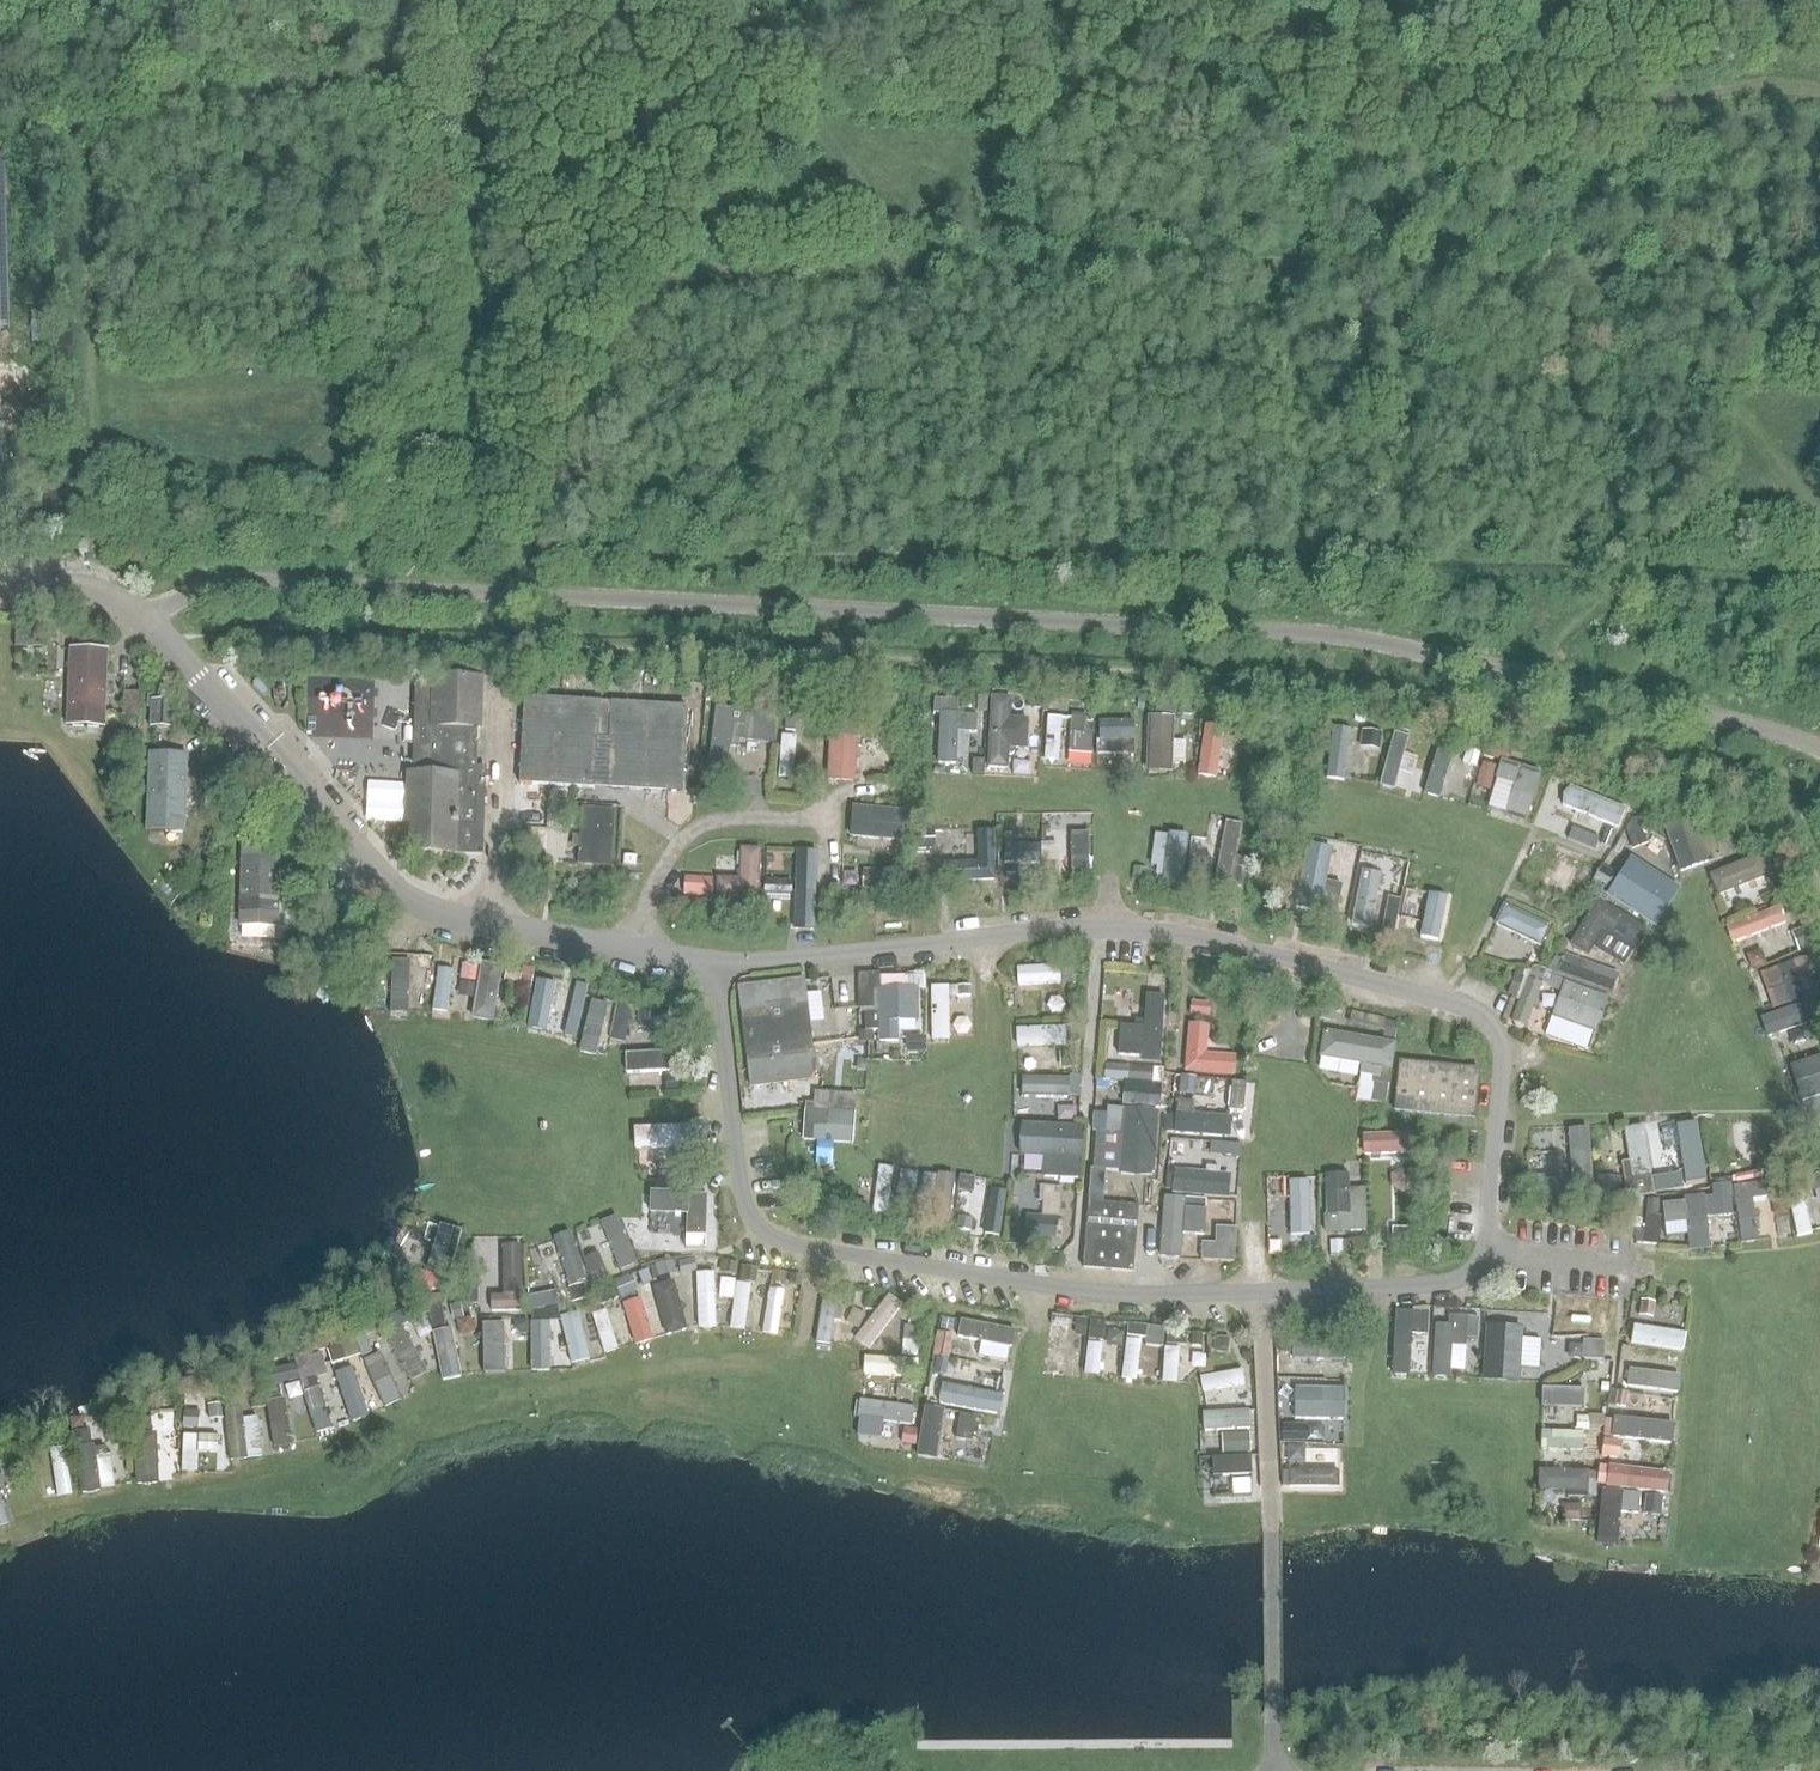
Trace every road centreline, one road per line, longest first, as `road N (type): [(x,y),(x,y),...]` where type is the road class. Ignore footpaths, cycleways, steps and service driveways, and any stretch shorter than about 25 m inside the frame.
road 1 (unclassified): [(148,622),(106,598),(0,590)]

